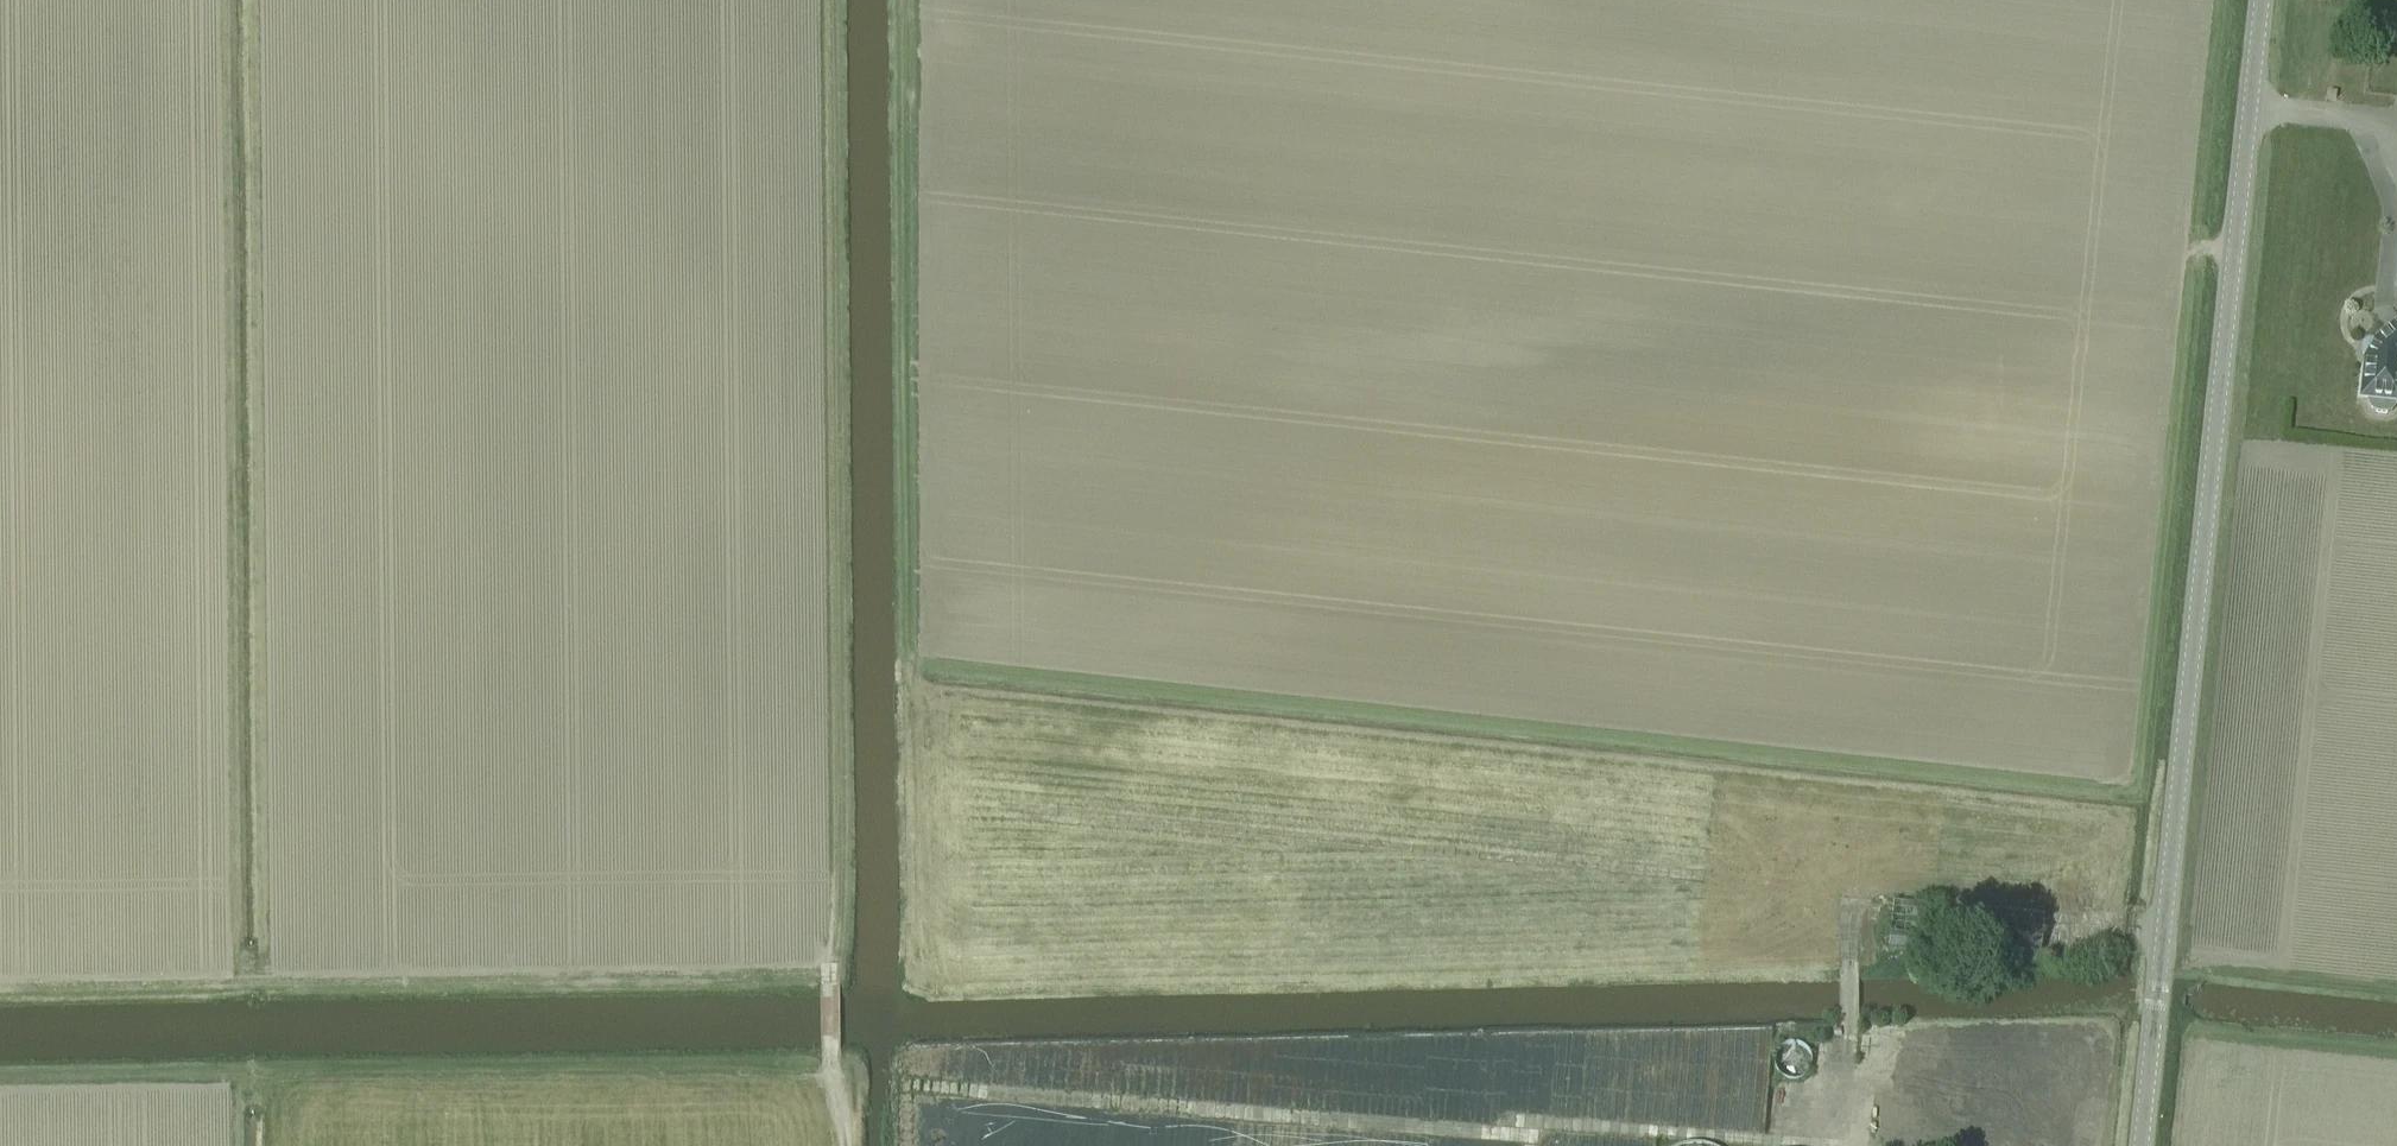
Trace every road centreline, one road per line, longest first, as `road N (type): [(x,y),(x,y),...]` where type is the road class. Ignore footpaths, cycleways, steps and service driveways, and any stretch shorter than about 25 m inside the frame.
road 1 (tertiary): [(2141,1145),(2260,0)]
road 2 (track): [(840,1145),(832,970),(832,0)]

